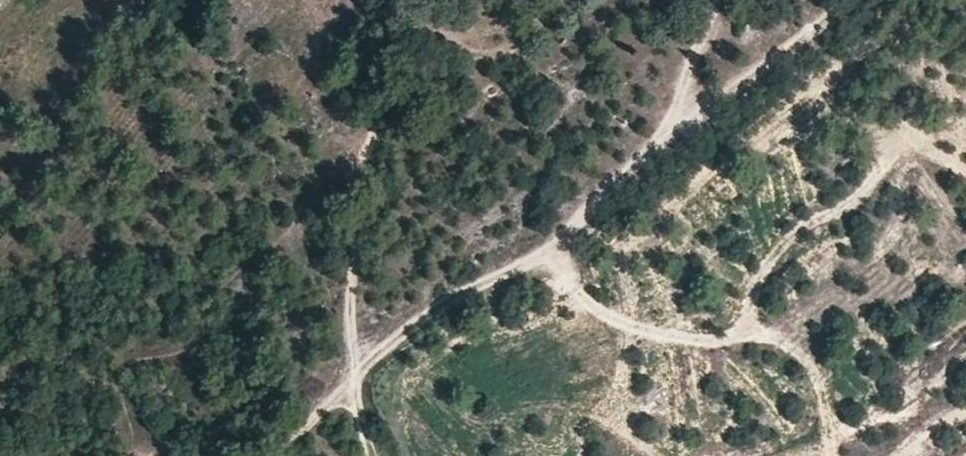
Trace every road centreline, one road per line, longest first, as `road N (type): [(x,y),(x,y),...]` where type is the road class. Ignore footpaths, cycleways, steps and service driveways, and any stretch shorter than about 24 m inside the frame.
road 1 (track): [(715,0),(680,119),(536,260),(451,297),(275,455)]
road 2 (track): [(401,0),(346,301),(356,412),(371,455)]
road 3 (track): [(680,119),(848,0)]

